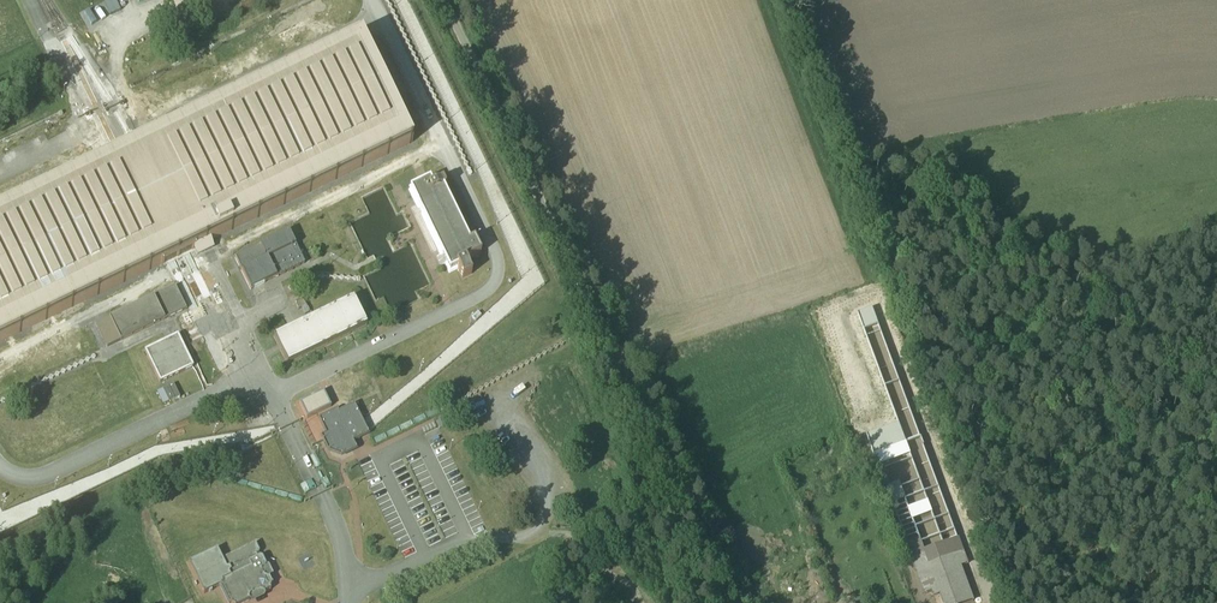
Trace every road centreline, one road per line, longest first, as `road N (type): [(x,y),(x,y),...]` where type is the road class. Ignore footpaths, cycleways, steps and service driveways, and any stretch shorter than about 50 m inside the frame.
road 1 (unclassified): [(444,0),(736,602)]

